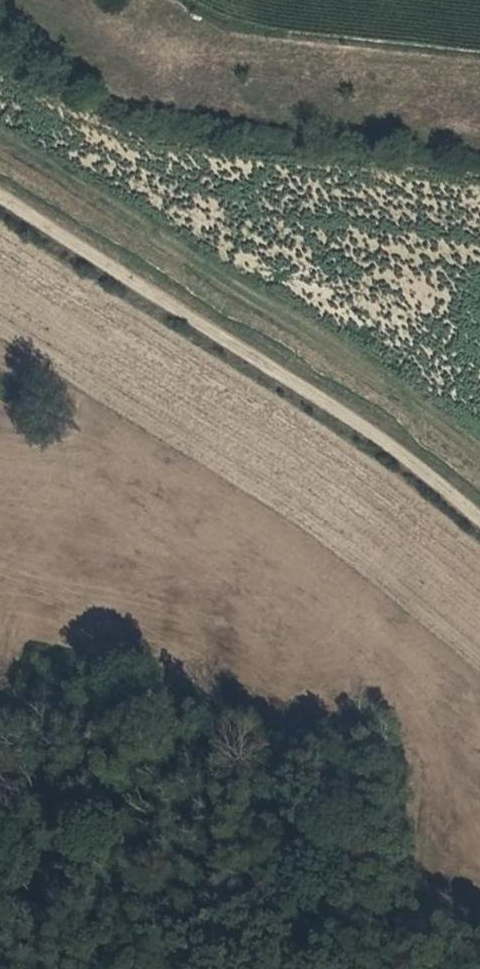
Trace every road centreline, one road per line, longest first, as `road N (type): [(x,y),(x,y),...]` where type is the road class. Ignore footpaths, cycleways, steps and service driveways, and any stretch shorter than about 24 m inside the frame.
road 1 (track): [(0,193),(399,440),(479,511)]

